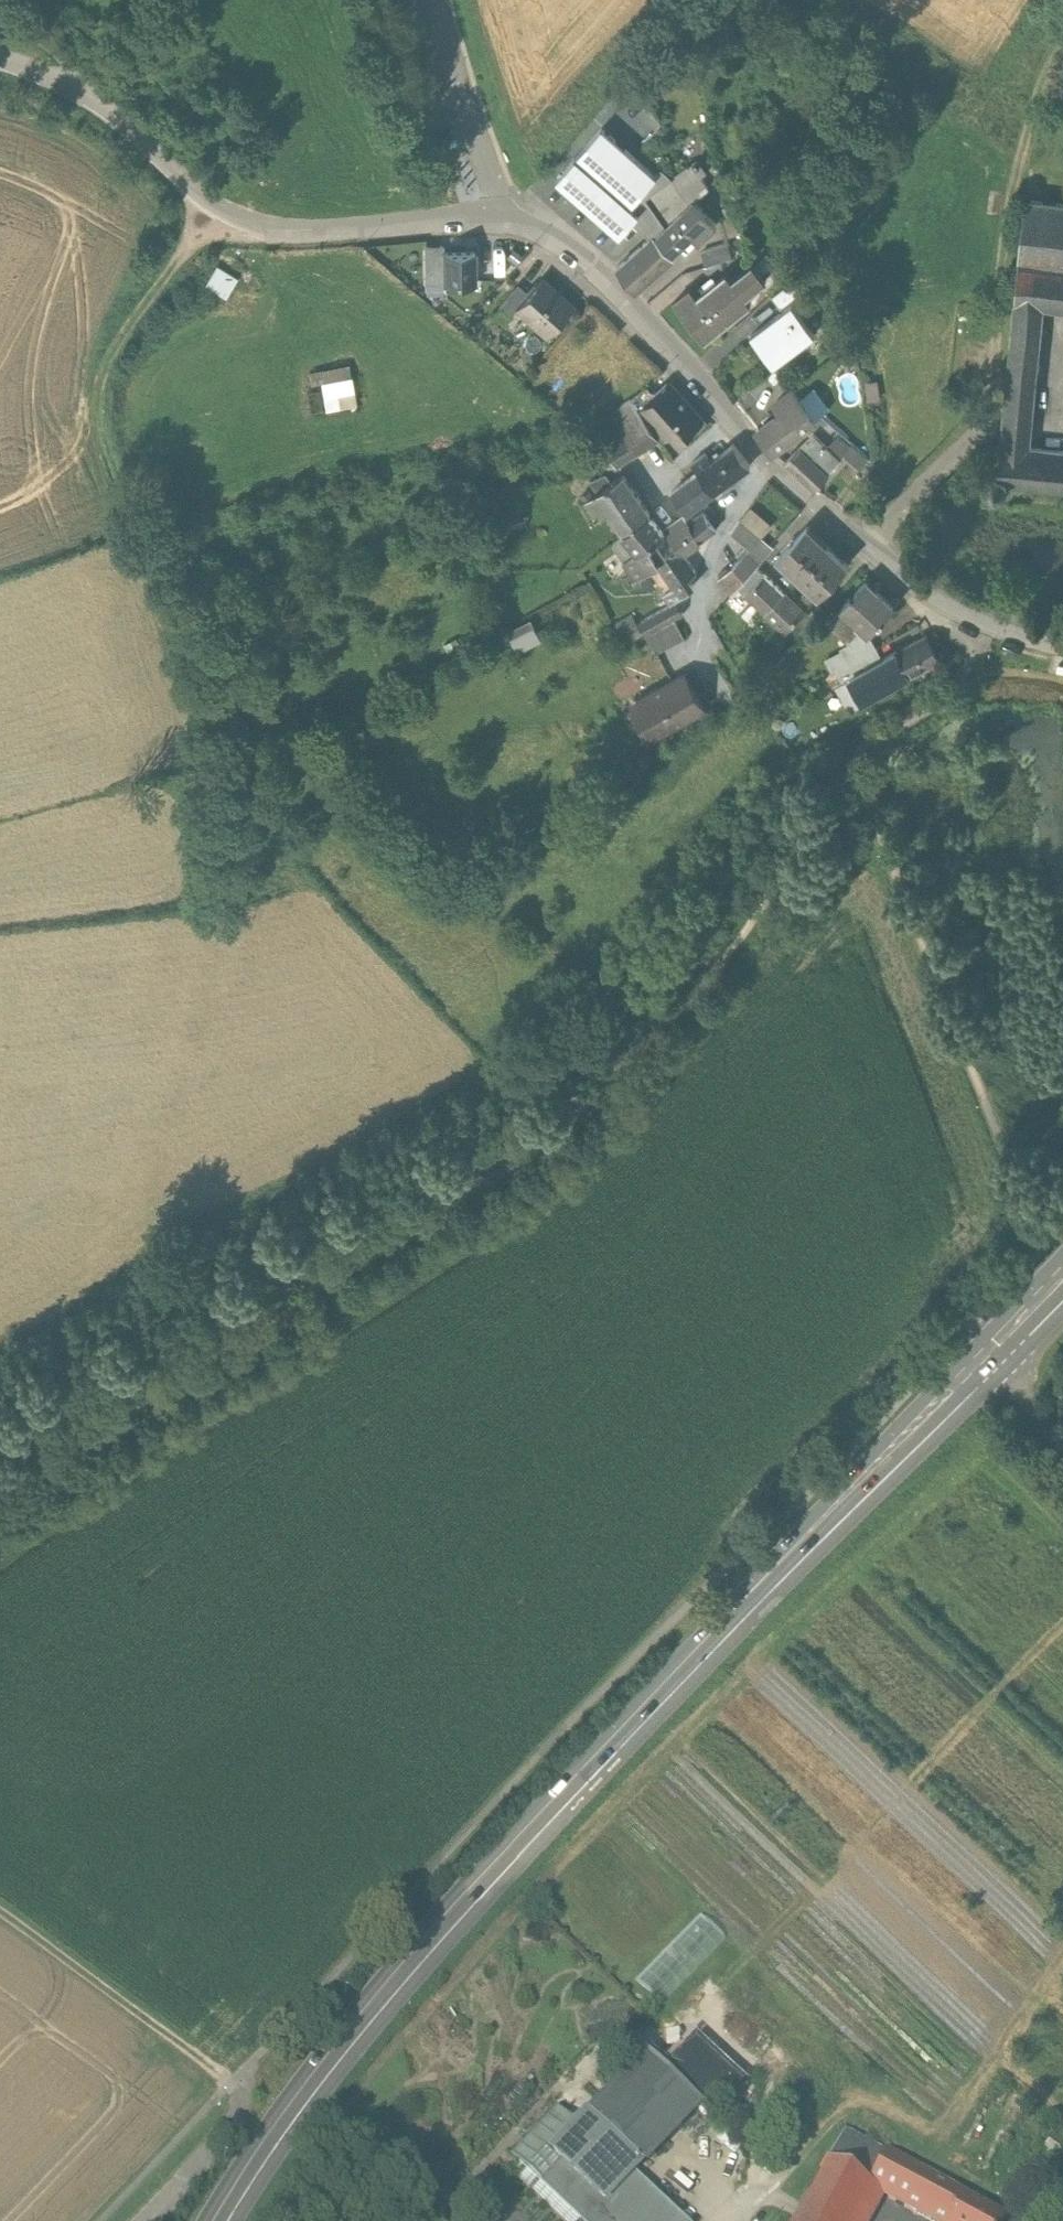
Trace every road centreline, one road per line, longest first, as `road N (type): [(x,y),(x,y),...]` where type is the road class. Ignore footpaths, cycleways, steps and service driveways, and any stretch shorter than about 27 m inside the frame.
road 1 (unclassified): [(0,63),(100,103),(234,216),(309,232),(506,222),(552,241),(633,313),(764,463),(866,549),(993,626),(1062,645)]
road 2 (primary): [(216,2220),(362,2021),(650,1705),(989,1358)]
road 3 (track): [(0,1910),(238,2094),(233,2123),(143,2220)]
road 4 (track): [(209,198),(128,338),(121,369),(120,430),(144,544)]
road 5 (residential): [(1062,1455),(989,1358)]

